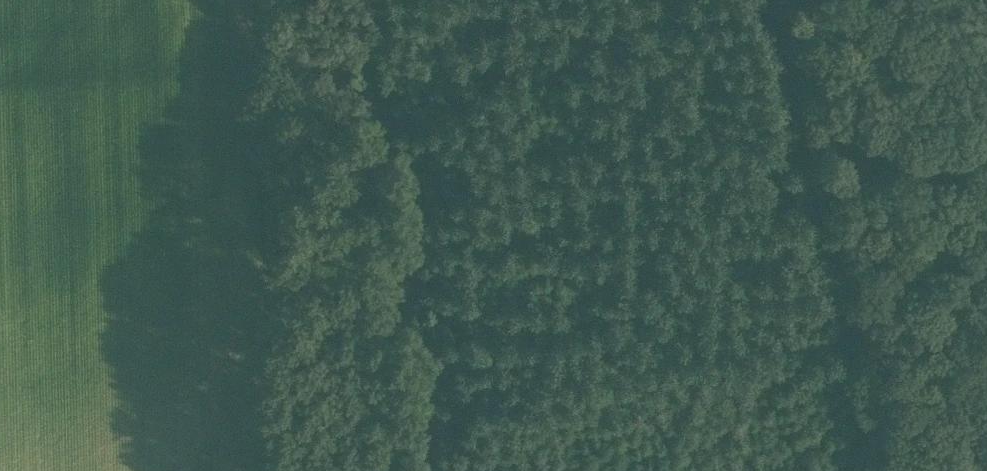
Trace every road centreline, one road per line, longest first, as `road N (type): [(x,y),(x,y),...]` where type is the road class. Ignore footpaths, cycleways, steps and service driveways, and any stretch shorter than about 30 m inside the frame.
road 1 (track): [(894,470),(800,0)]

